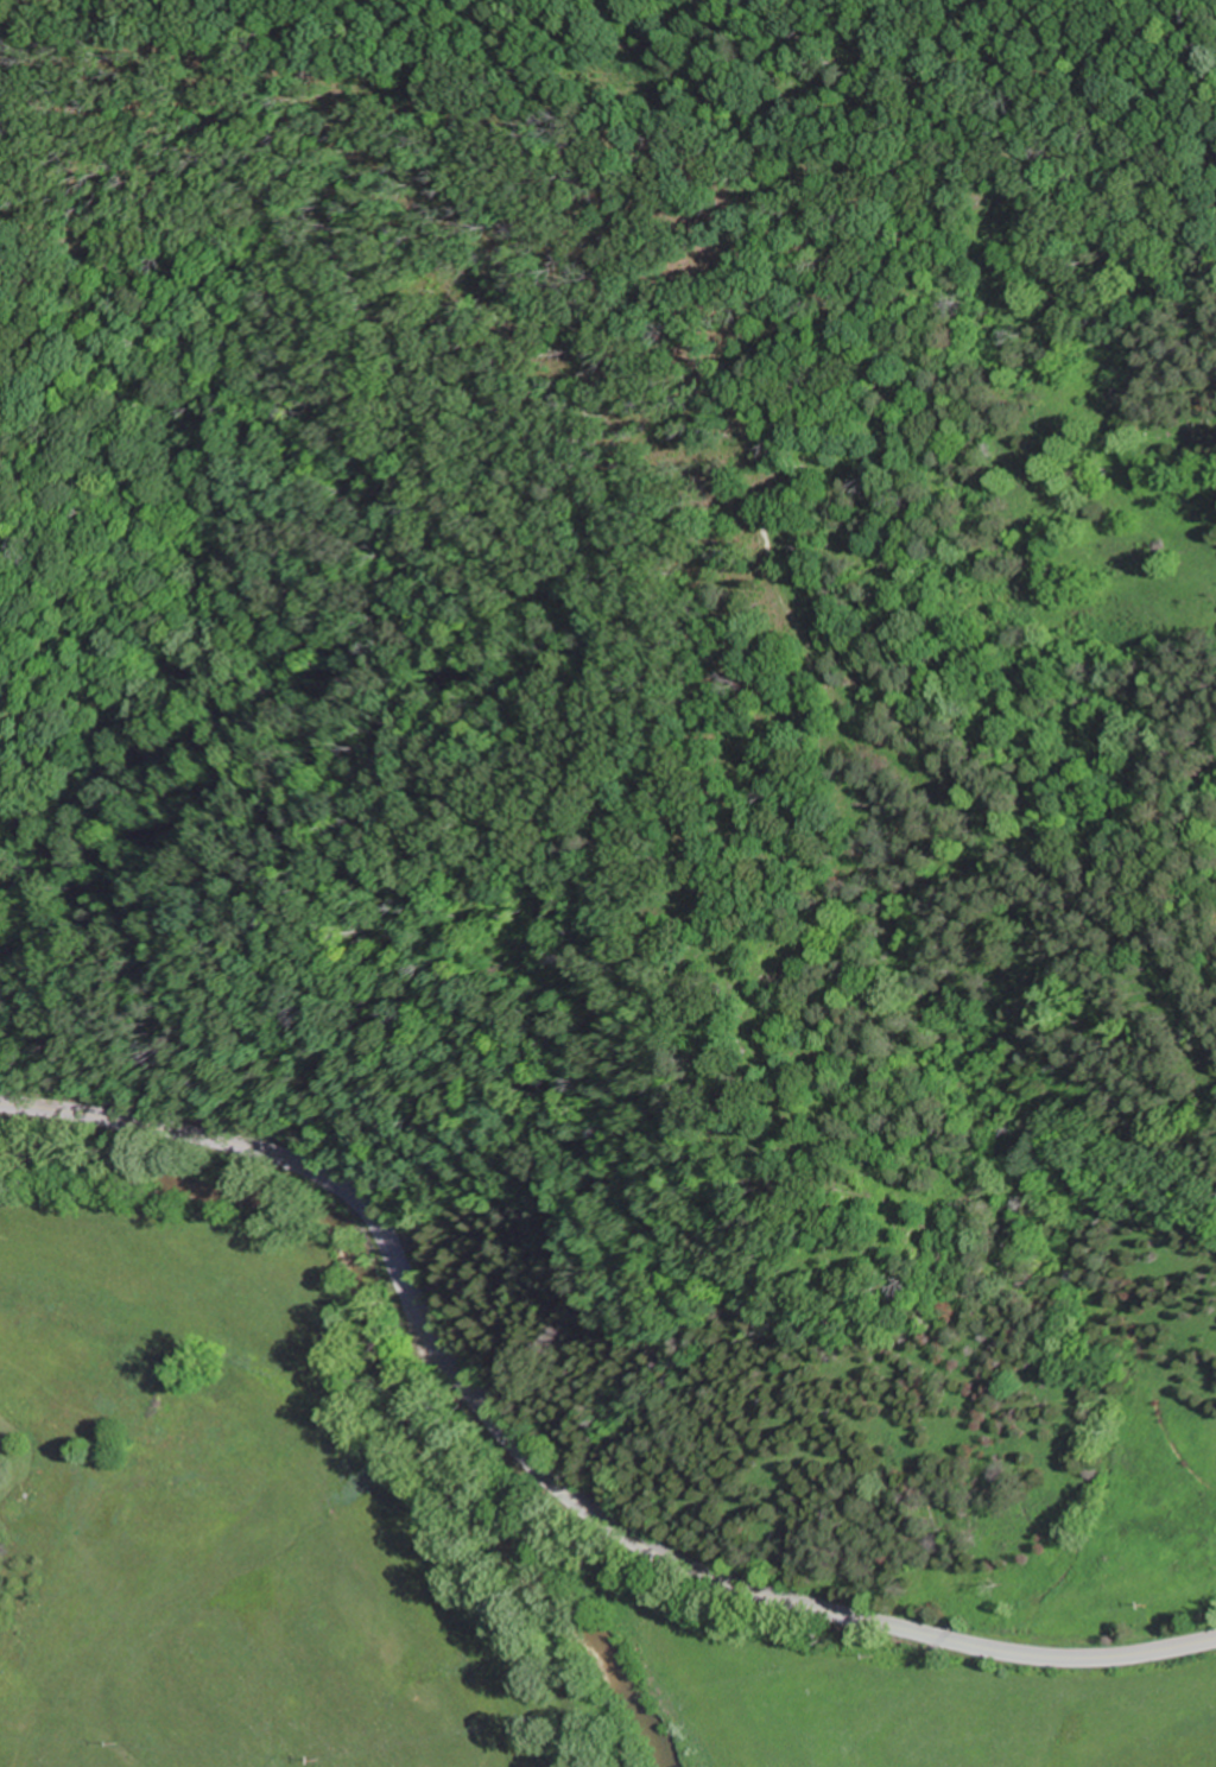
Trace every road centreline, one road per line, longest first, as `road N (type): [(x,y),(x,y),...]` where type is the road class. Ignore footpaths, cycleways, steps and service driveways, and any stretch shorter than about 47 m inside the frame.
road 1 (secondary): [(0,1104),(213,1141),(324,1185),(372,1233),(425,1340),(506,1443),(595,1519),(657,1554),(748,1590),(1000,1651),(1098,1657),(1215,1638)]

